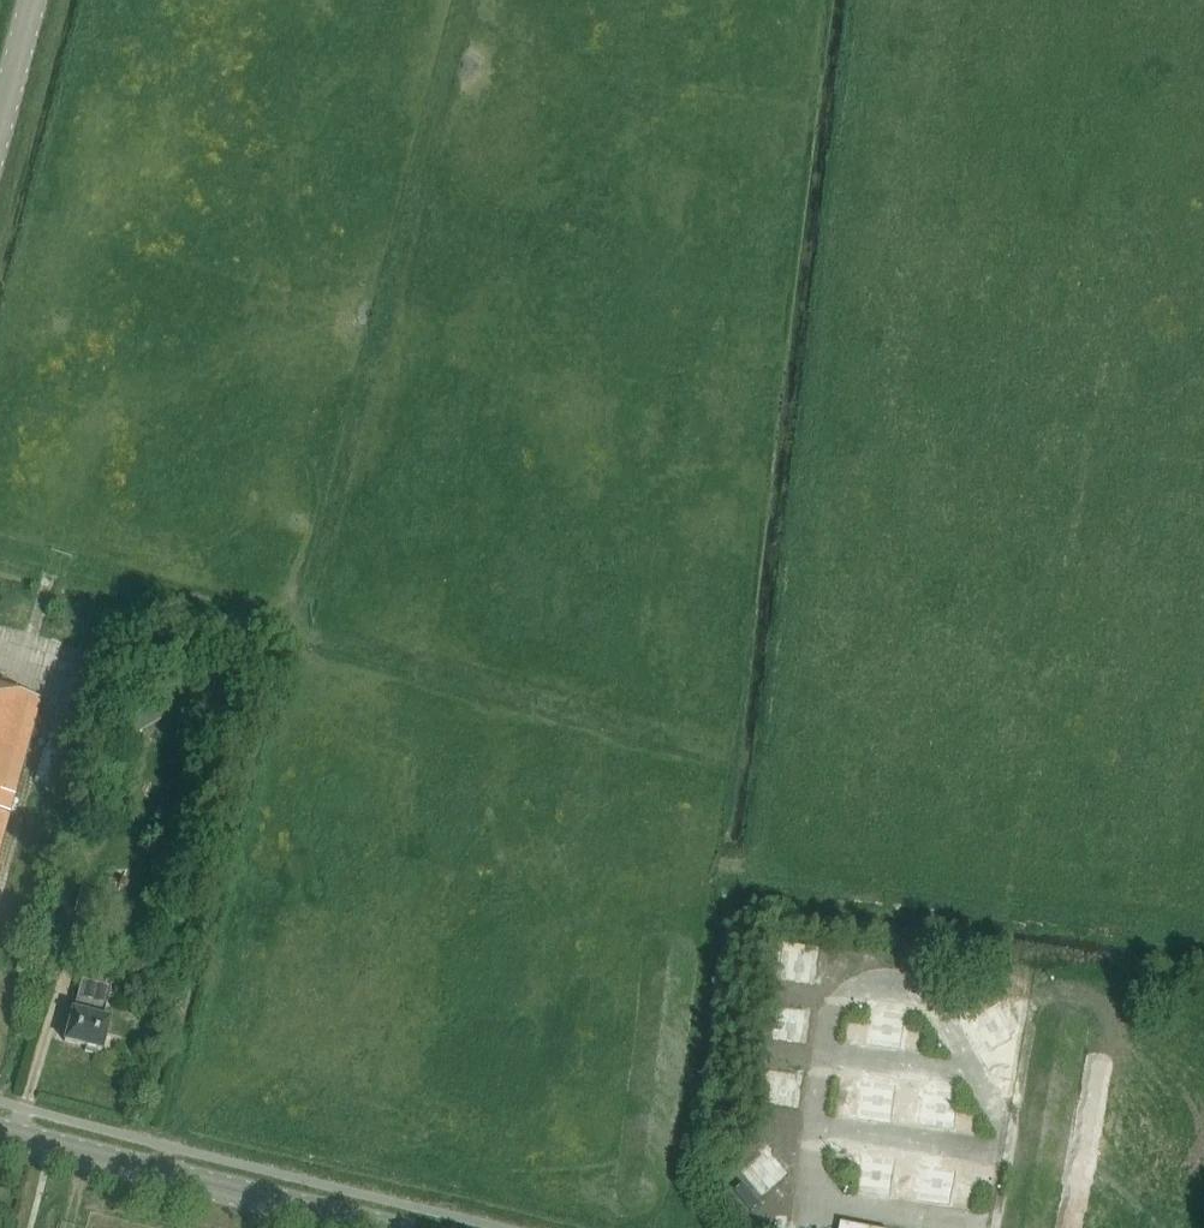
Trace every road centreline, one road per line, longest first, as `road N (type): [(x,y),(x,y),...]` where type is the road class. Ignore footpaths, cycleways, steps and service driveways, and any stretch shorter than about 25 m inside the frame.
road 1 (secondary): [(400,1227),(0,1133)]
road 2 (unclassified): [(0,121),(32,0)]

